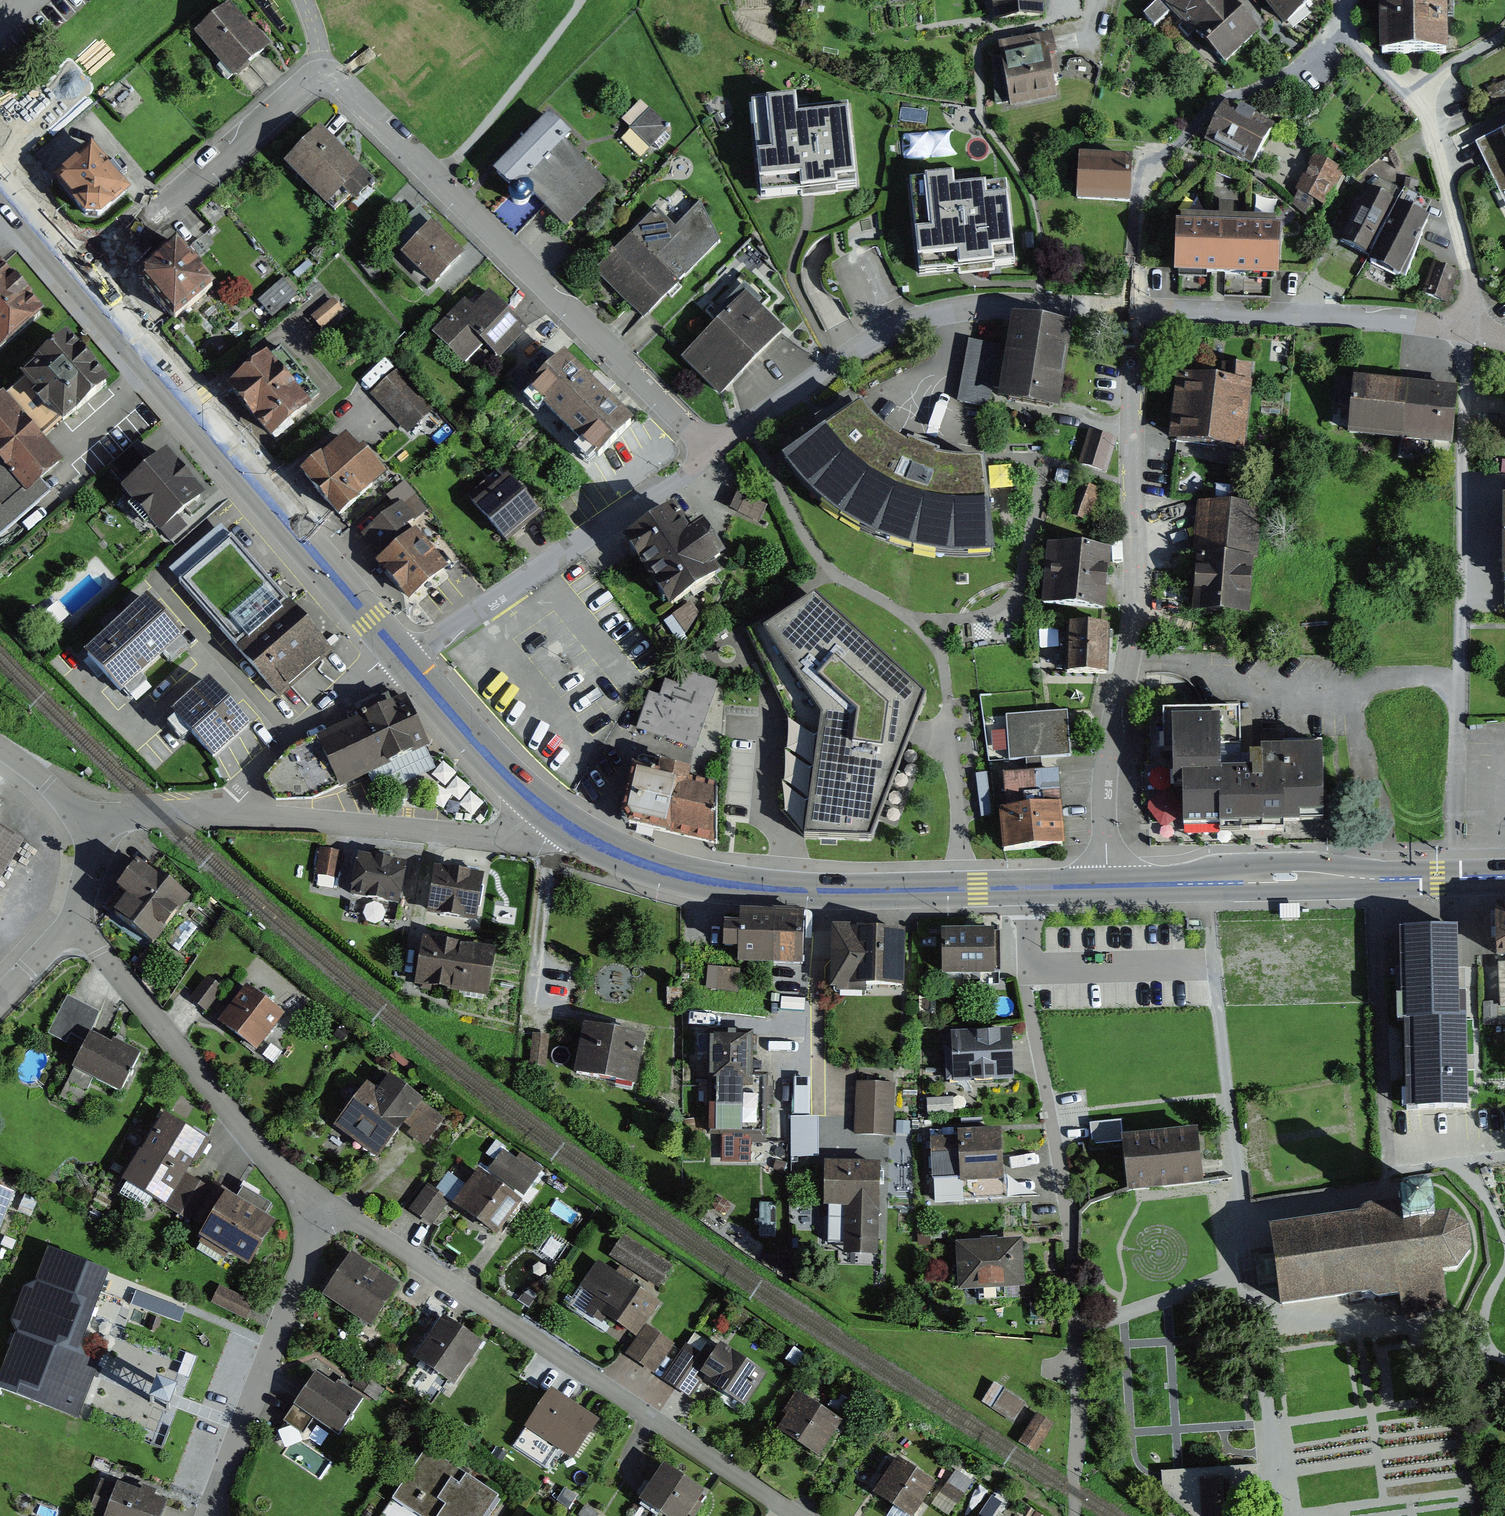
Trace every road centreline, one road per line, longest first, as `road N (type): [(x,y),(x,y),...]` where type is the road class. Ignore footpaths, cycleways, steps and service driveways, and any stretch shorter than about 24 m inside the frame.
road 1 (residential): [(709,451),(338,80),(323,76),(305,85),(81,280)]
road 2 (residential): [(313,1205),(358,1221),(798,1515)]
road 3 (residential): [(1106,885),(1105,787),(1130,623),(1129,312)]
road 4 (primary): [(550,813),(628,858),(718,882),(799,890),(1106,885)]
road 5 (residential): [(1457,877),(1468,327)]
road 6 (primary): [(81,280),(401,655)]
road 7 (residential): [(709,451),(922,321),(1041,307),(1129,312)]
road 8 (residential): [(1129,312),(1140,179),(1224,100),(1306,60),(1341,25)]
road 9 (residential): [(75,923),(313,1205)]
road 10 (primary): [(1106,885),(1457,877)]
road 11 (residential): [(1341,25),(1428,123),(1468,268),(1468,327)]
road 12 (residential): [(1129,312),(1468,327)]
road 13 (residential): [(313,1205),(308,1240),(209,1515)]
road 14 (residential): [(550,813),(541,831),(512,838),(236,813)]
road 15 (residential): [(499,595),(709,451)]
road 16 (residential): [(401,655),(379,662),(292,738),(236,813)]
road 17 (primary): [(401,655),(499,769),(550,813)]
road 18 (residential): [(236,813),(92,817)]
road 19 (primary): [(0,186),(81,280)]

